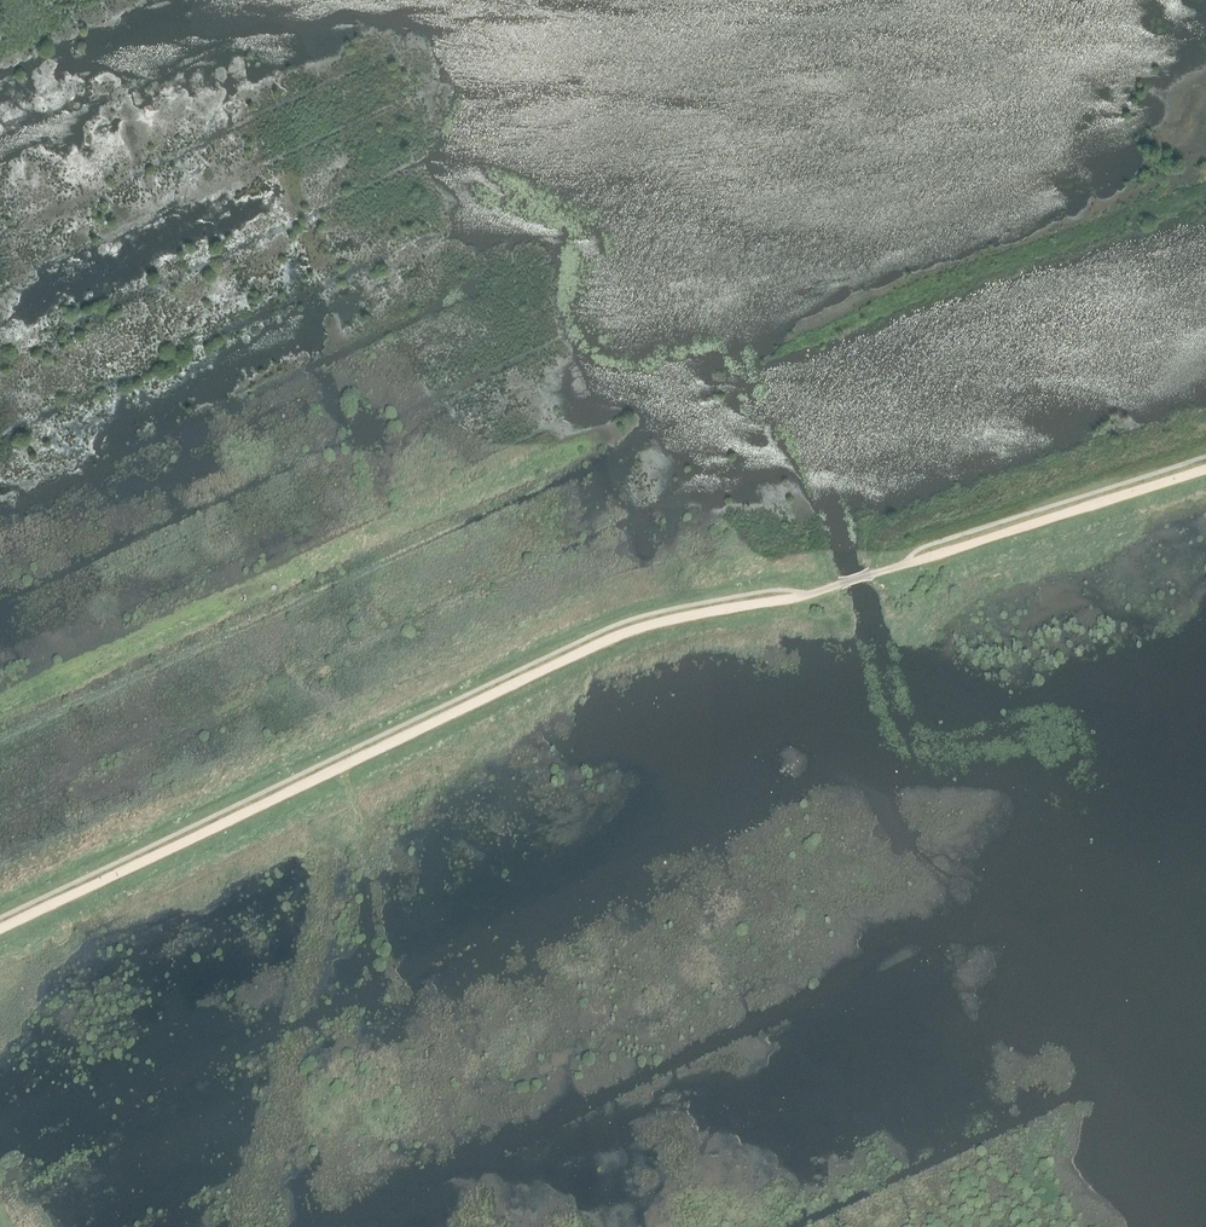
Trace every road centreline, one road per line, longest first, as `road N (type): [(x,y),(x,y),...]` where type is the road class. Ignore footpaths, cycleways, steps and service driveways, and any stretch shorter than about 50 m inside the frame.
road 1 (track): [(803,595),(608,639),(0,932)]
road 2 (track): [(908,563),(1205,468)]

